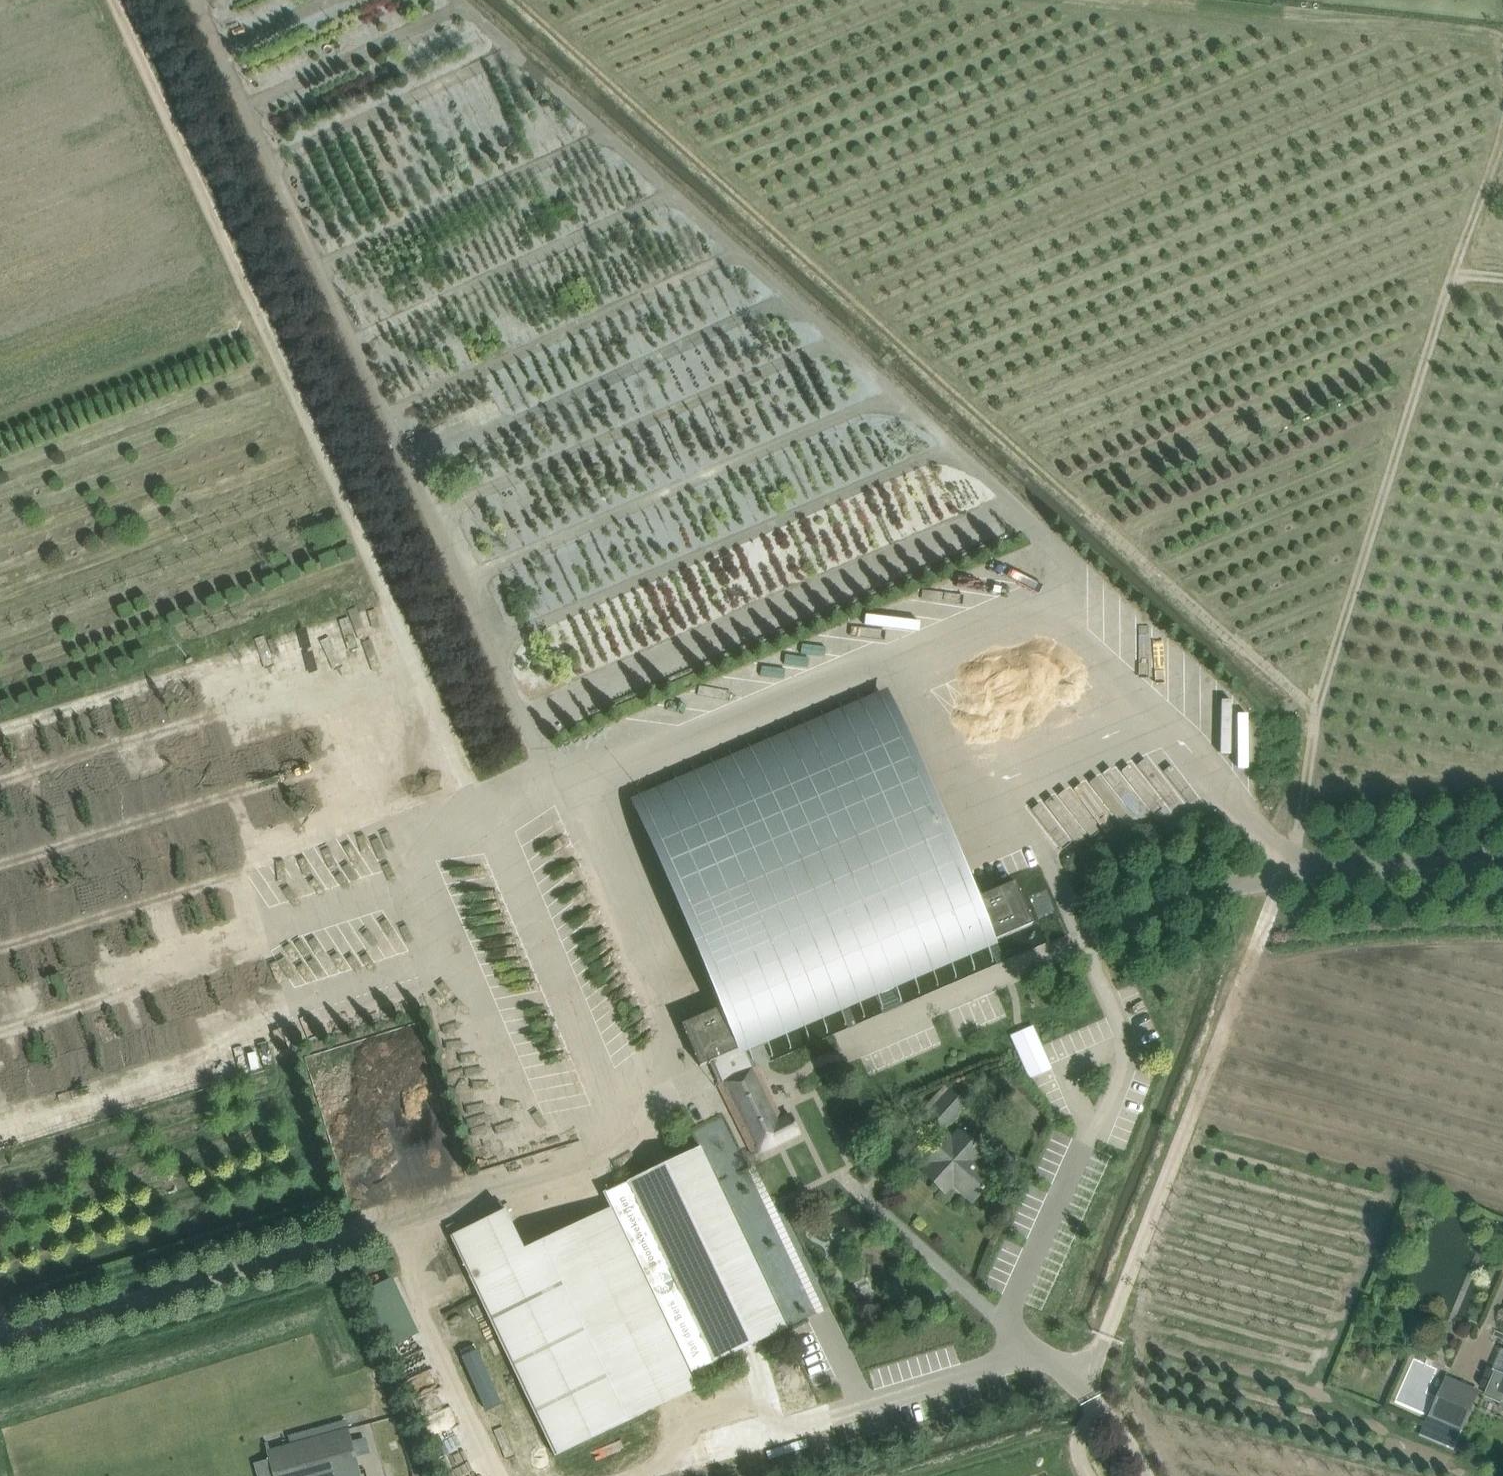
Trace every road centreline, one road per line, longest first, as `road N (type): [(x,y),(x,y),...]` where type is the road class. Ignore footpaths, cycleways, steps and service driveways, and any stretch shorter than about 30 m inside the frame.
road 1 (track): [(1090,1475),(1079,1457),(1083,1388),(1243,981),(1246,934),(1300,817),(1315,712),(1078,509),(523,0)]
road 2 (track): [(116,0),(587,1036)]
road 3 (track): [(1315,712),(1502,103)]
road 4 (unclassified): [(0,1338),(395,1223)]

